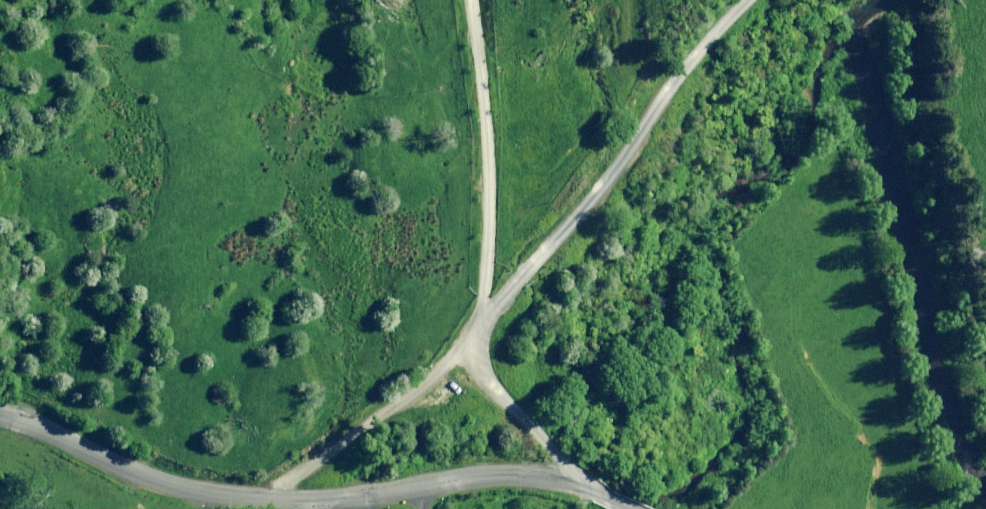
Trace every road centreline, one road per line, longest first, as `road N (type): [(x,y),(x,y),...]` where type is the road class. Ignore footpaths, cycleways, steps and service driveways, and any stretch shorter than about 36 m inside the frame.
road 1 (unclassified): [(0,419),(215,495),(321,500),(525,475),(568,480),(628,508)]
road 2 (track): [(477,332),(585,210),(748,0)]
road 3 (track): [(472,0),(490,163),(477,332)]
road 4 (track): [(258,500),(404,404),(477,332)]
road 5 (track): [(568,480),(554,449),(482,371),(477,332)]

